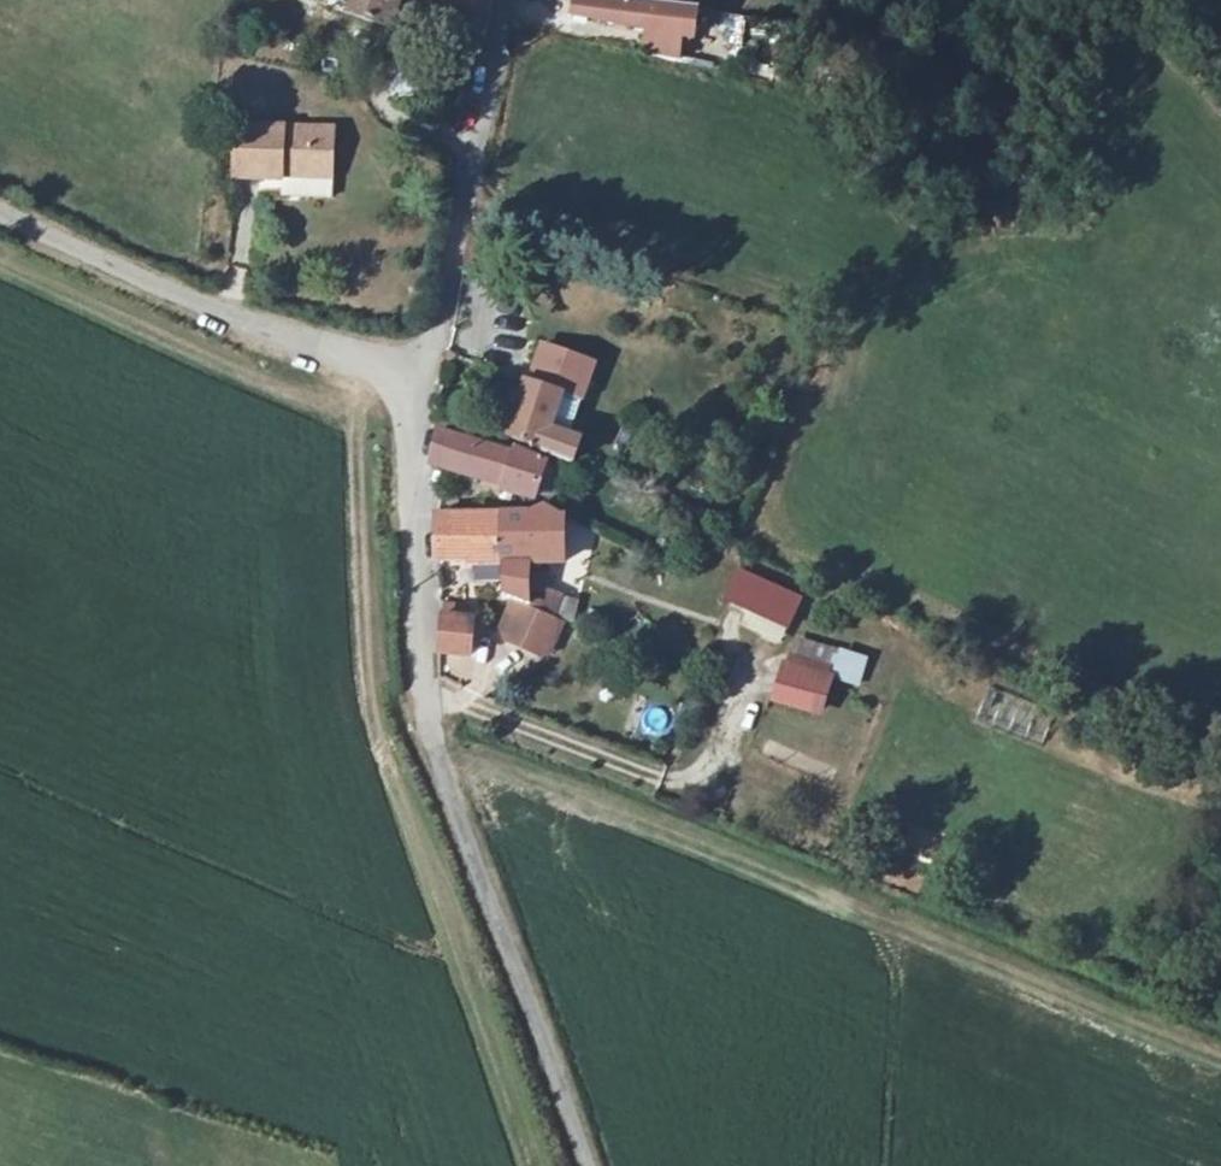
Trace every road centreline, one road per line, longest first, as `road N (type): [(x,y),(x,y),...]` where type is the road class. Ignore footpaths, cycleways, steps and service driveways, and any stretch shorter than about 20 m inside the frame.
road 1 (unclassified): [(415,381),(420,656),(430,724),(590,1165)]
road 2 (unclassified): [(0,211),(206,306),(415,381)]
road 3 (unclassified): [(415,381),(444,326),(506,0)]

